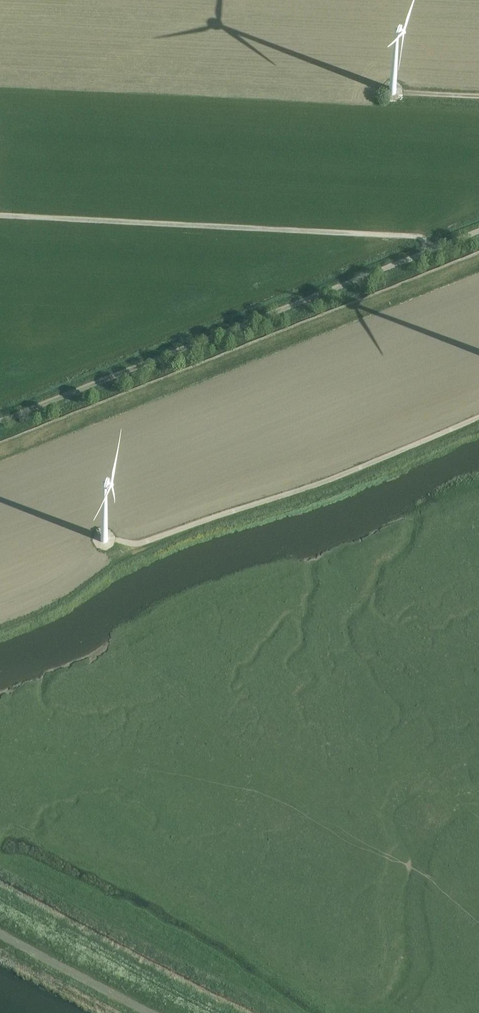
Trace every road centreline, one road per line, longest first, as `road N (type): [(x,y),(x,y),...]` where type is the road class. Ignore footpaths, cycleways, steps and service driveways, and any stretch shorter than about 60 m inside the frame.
road 1 (unclassified): [(0,423),(478,230)]
road 2 (unclassified): [(154,1012),(0,931)]

